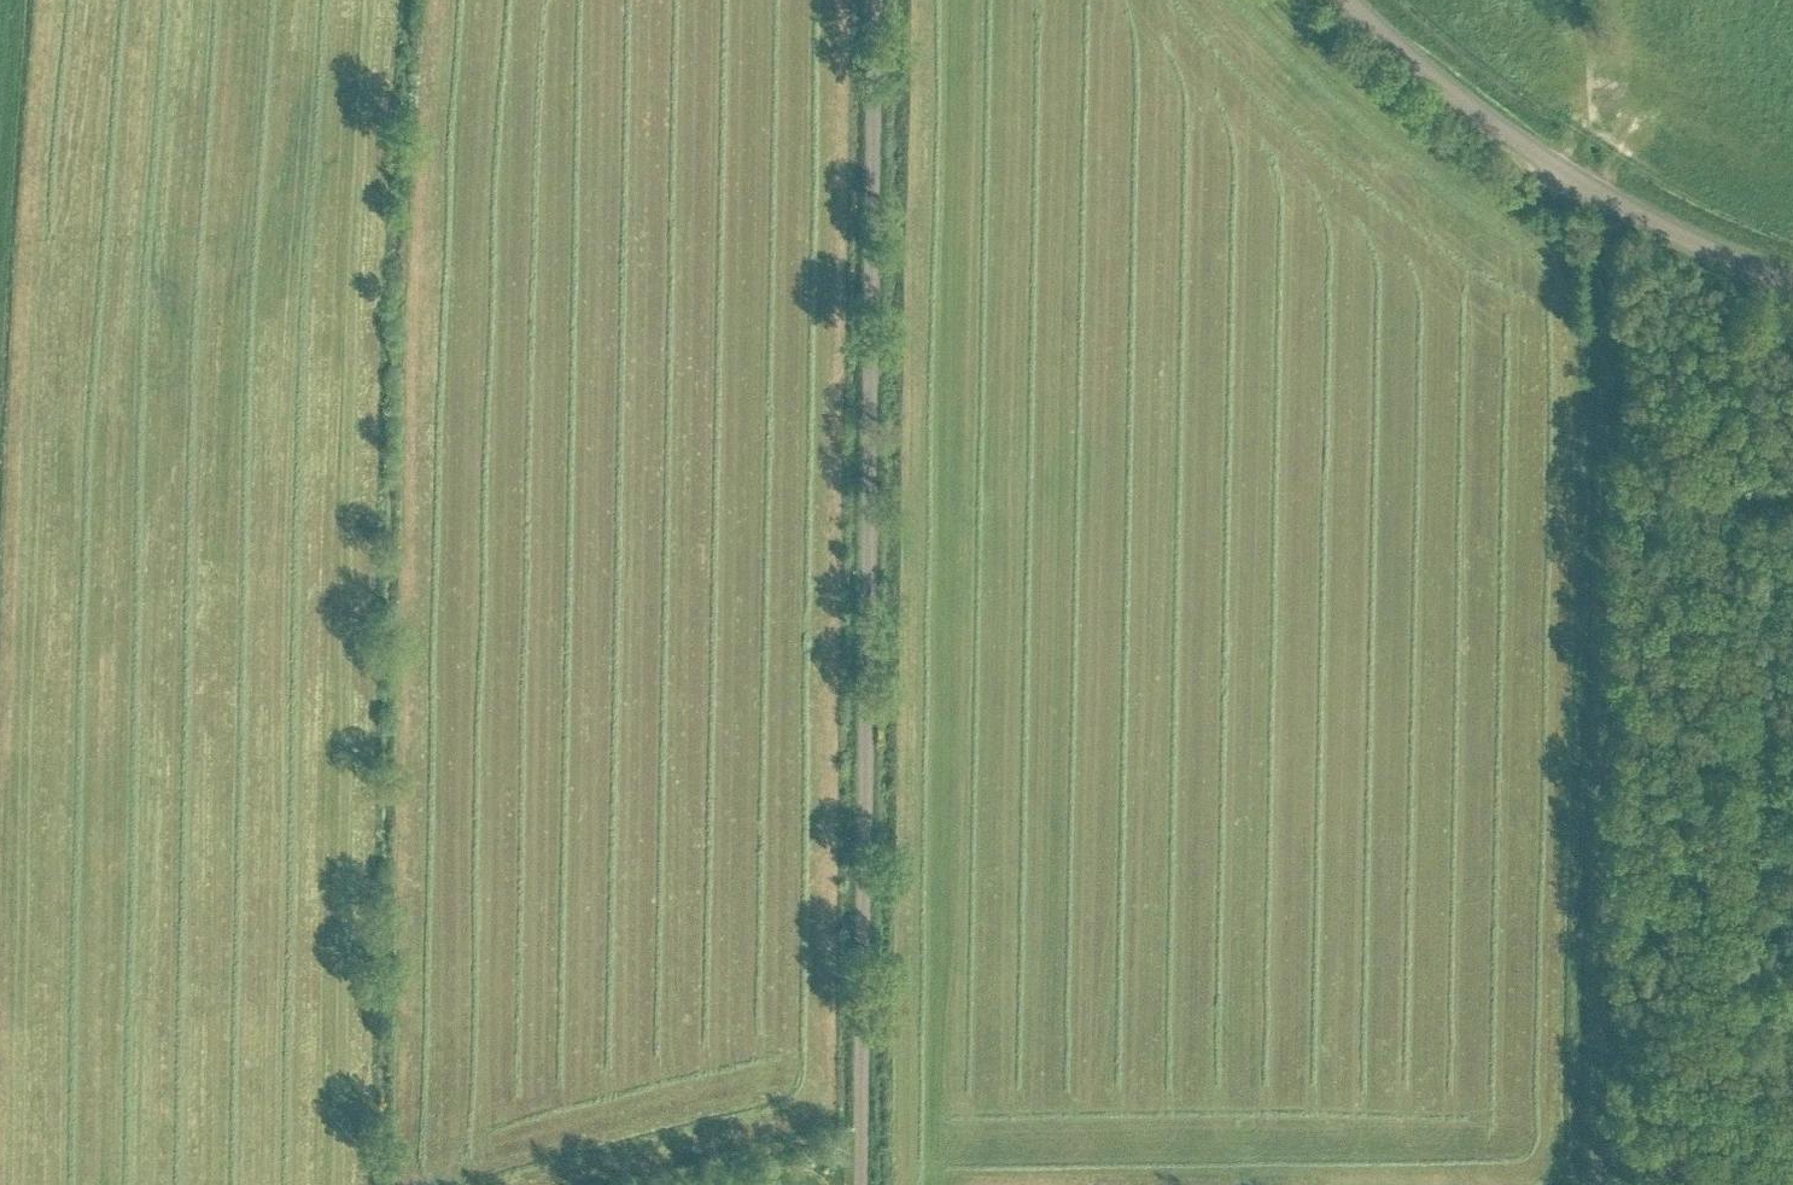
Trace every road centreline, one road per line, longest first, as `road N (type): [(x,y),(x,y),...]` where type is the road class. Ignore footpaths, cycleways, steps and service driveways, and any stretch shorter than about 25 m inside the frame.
road 1 (track): [(859,1184),(876,0)]
road 2 (unclassified): [(1792,280),(1604,195),(1491,119),(1352,0)]

